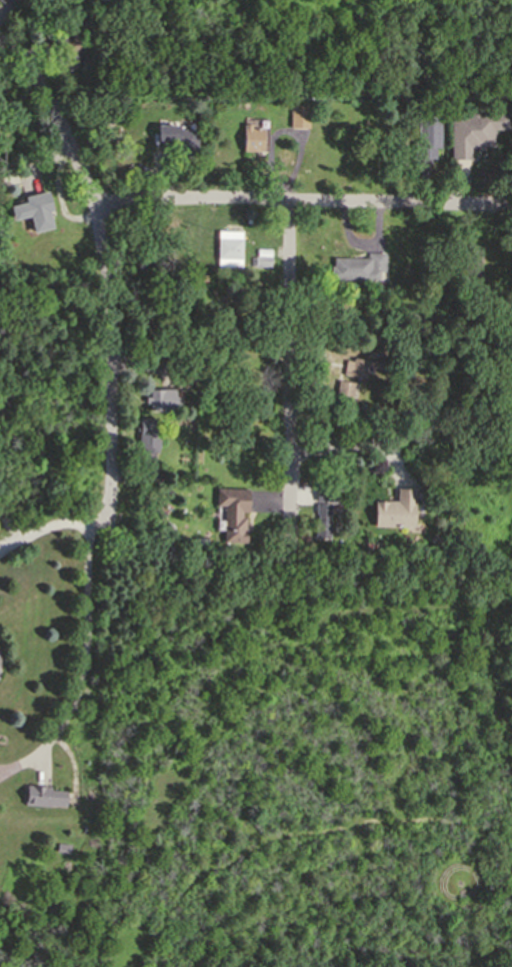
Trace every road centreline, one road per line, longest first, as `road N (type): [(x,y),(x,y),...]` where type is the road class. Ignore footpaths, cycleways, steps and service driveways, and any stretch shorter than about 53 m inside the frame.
road 1 (residential): [(0,44),(64,129),(108,206),(105,520)]
road 2 (residential): [(108,206),(511,207)]
road 3 (residential): [(291,206),(291,517)]

